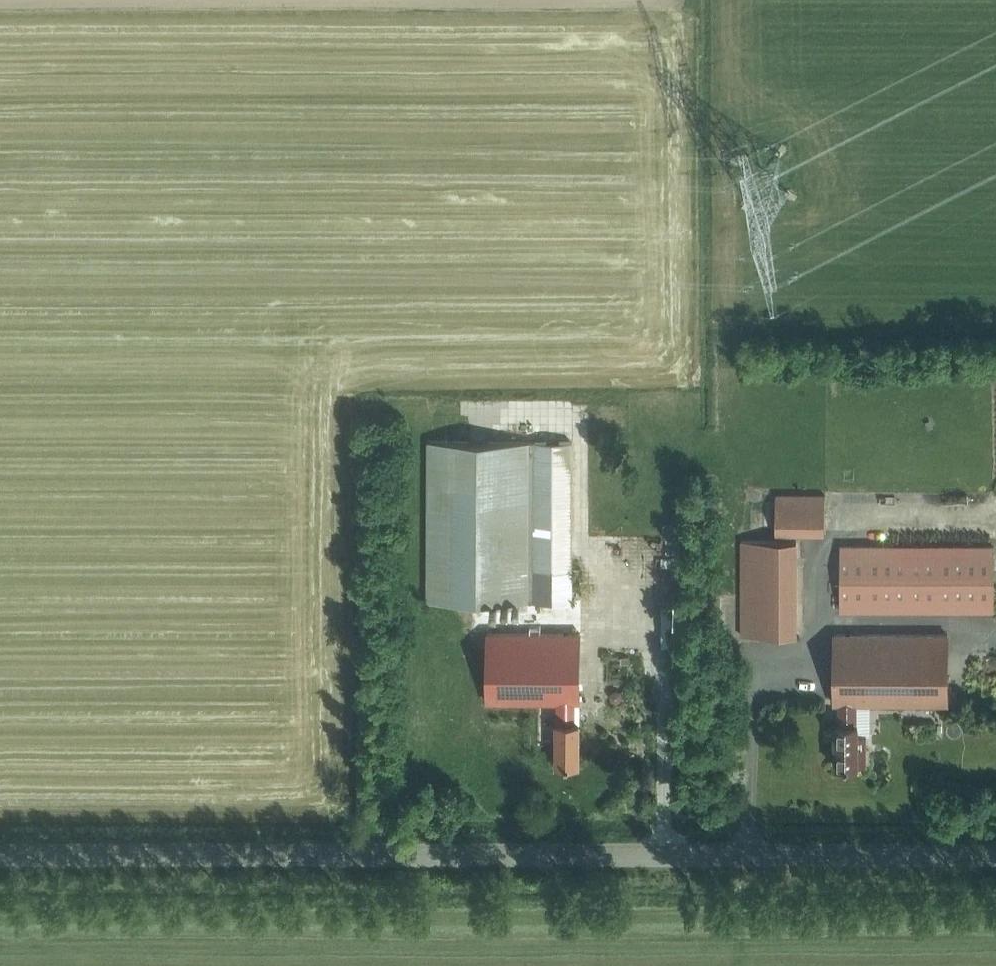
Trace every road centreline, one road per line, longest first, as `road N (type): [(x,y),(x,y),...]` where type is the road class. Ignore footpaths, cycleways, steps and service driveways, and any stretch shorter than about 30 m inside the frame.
road 1 (unclassified): [(0,856),(995,856)]

